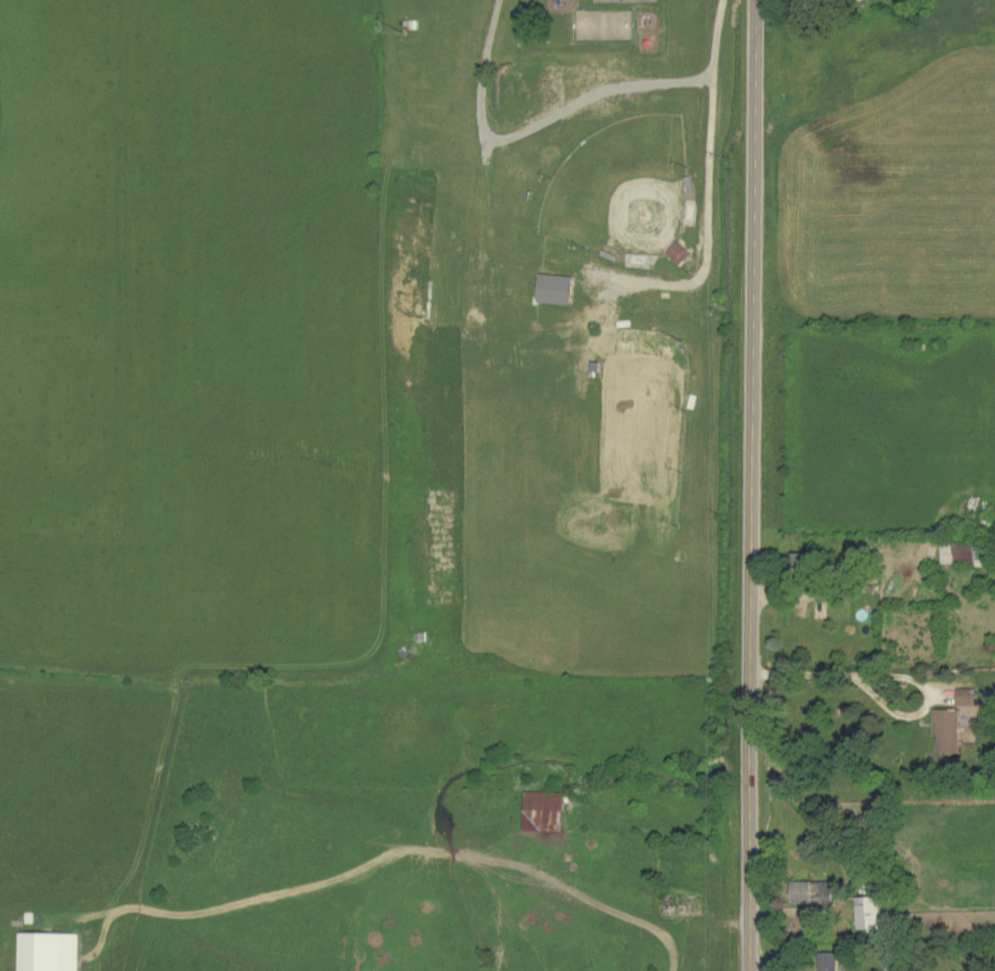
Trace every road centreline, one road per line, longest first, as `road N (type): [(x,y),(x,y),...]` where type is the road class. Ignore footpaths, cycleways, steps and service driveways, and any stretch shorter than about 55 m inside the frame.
road 1 (secondary): [(745,970),(748,0)]

